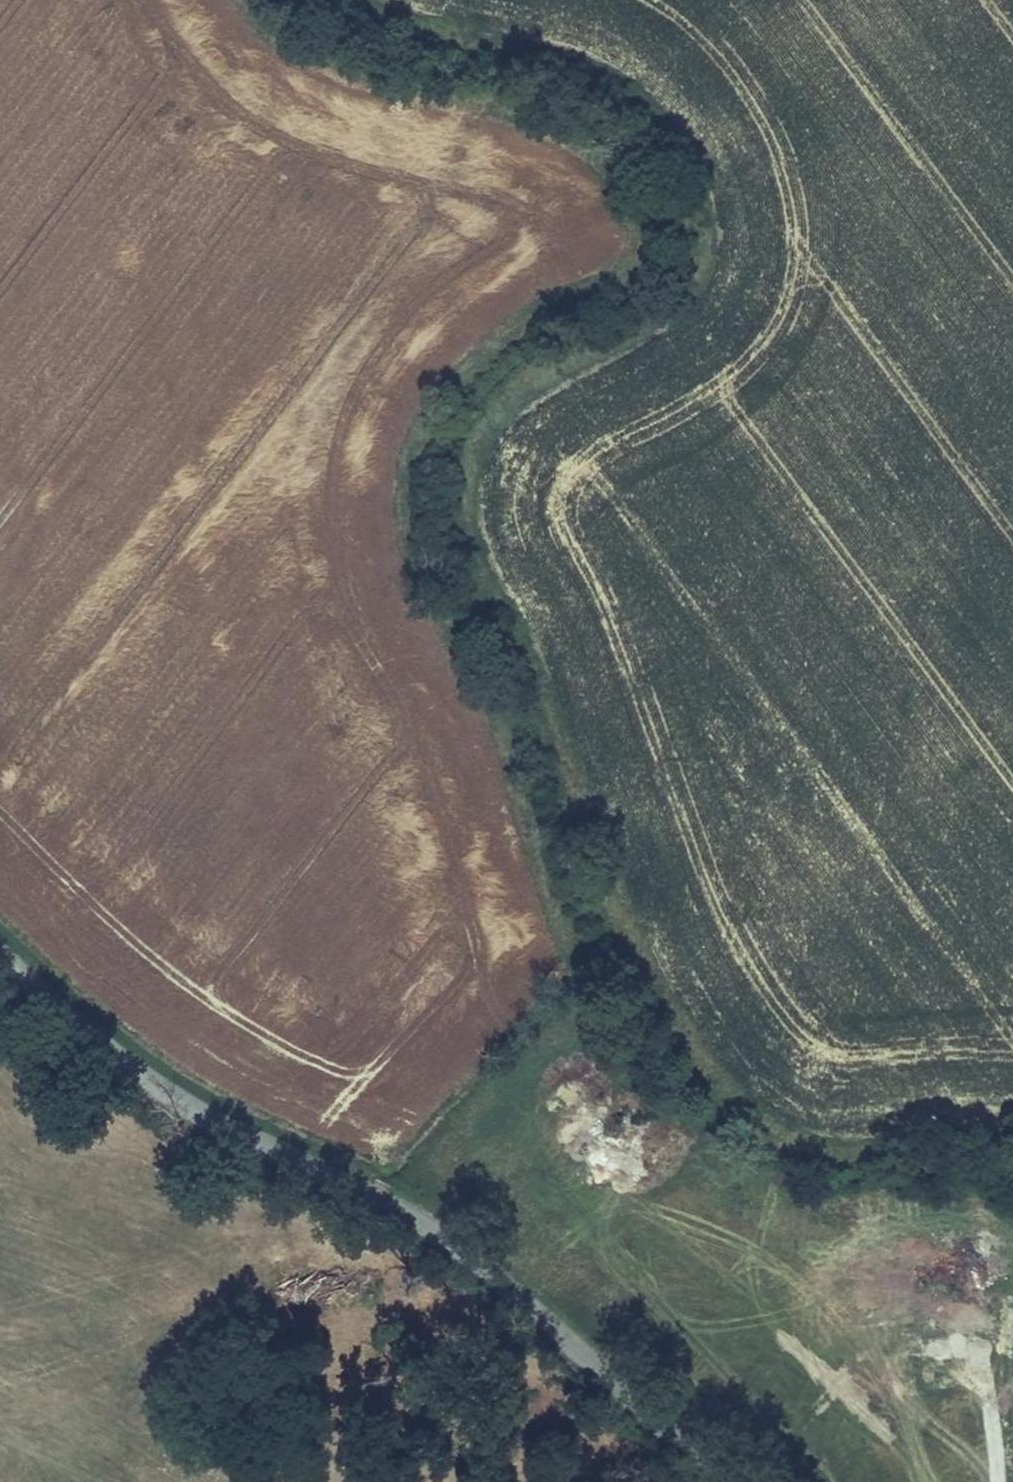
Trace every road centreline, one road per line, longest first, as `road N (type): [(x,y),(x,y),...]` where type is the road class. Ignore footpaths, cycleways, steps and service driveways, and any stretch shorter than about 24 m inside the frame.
road 1 (tertiary): [(0,954),(94,1041),(188,1102),(400,1208),(497,1275),(720,1481)]

